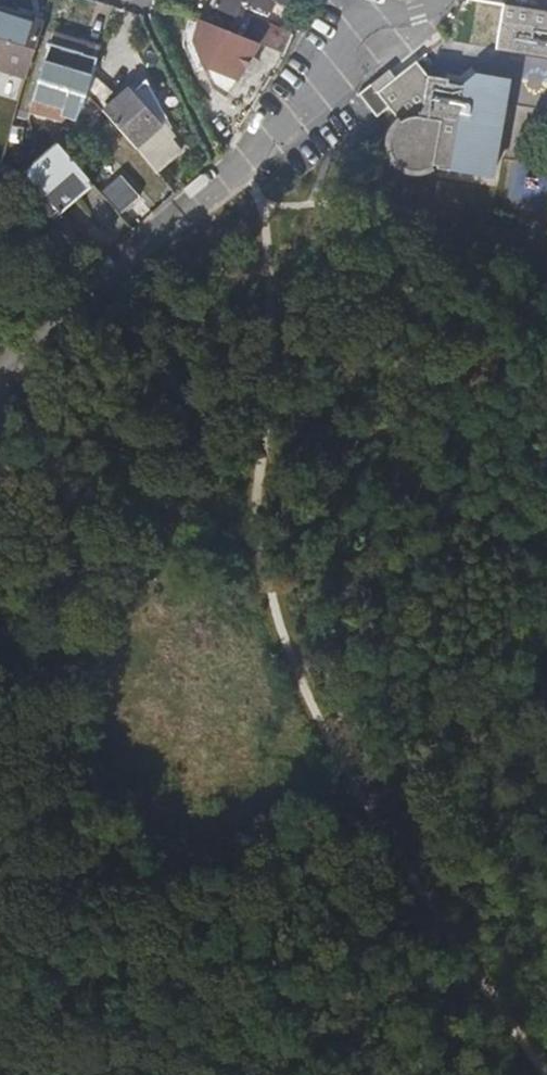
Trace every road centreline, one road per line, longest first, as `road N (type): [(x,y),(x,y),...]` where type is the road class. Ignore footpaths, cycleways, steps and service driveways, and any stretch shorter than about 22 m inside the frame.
road 1 (residential): [(195,206),(309,99),(366,21),(434,0)]

